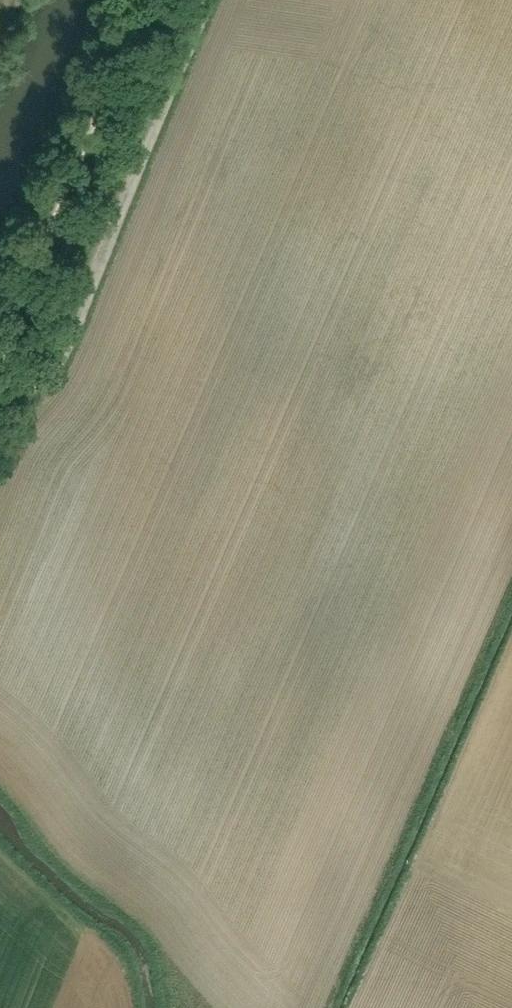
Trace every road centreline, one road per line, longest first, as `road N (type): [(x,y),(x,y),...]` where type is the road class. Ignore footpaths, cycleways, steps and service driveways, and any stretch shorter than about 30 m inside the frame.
road 1 (track): [(211,0),(52,375),(0,404)]

